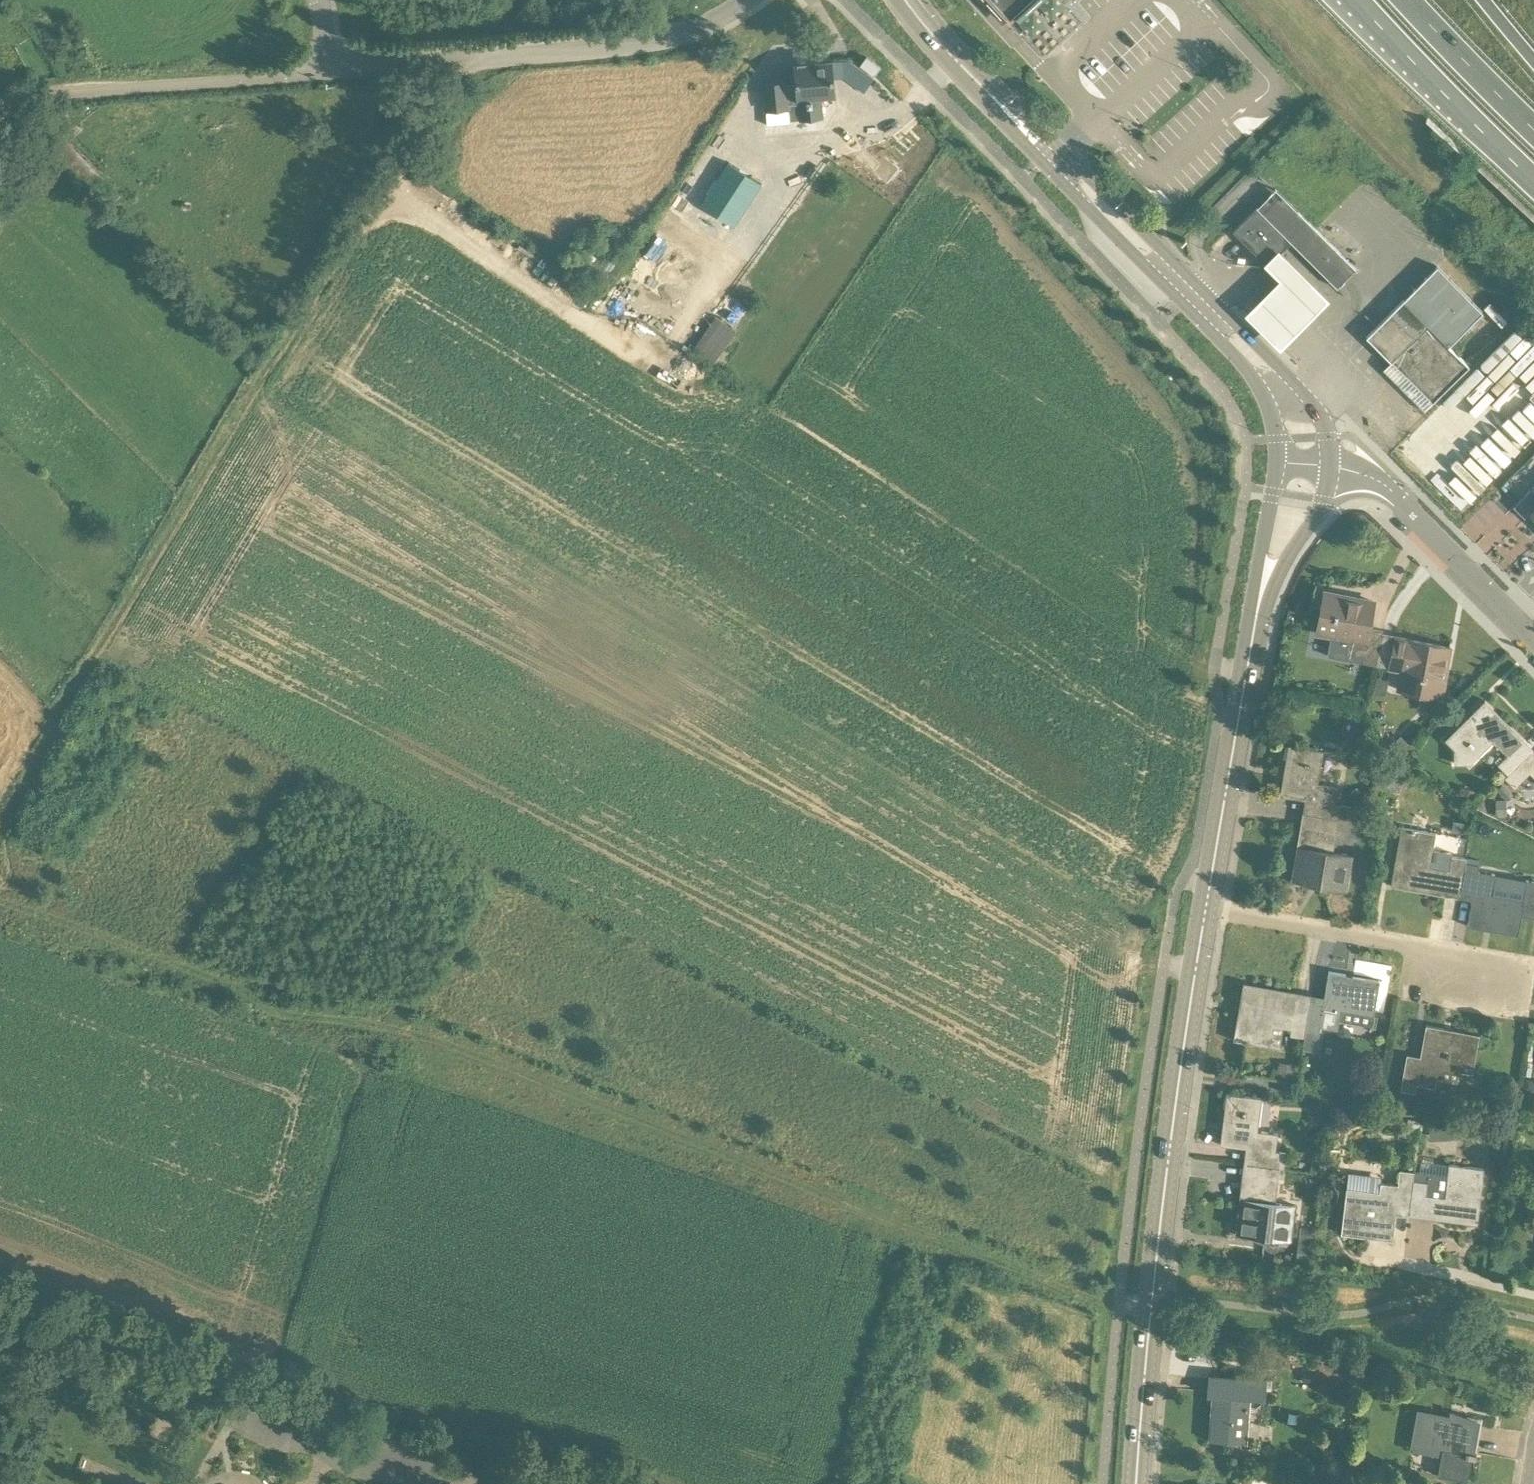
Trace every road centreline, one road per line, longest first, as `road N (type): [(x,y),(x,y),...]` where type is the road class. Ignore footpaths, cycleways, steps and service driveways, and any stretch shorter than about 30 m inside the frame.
road 1 (tertiary): [(1136,1483),(1171,1130),(1206,909)]
road 2 (unclassified): [(747,0),(667,41),(337,71),(317,0)]
road 3 (tertiary): [(1329,466),(1312,402),(1087,175),(1060,164)]
road 4 (tertiary): [(1060,164),(1070,190),(1259,390),(1274,425),(1276,465)]
road 5 (residential): [(1516,962),(1206,909)]
road 6 (tertiary): [(1206,909),(1258,606)]
road 7 (residential): [(1329,466),(1388,488),(1533,634)]
road 8 (trunk): [(1355,0),(1533,181)]
road 9 (tertiary): [(1060,164),(904,0)]
road 10 (trunk): [(1533,130),(1406,0)]
road 11 (tertiary): [(1258,606),(1320,509),(1329,466)]
road 12 (tertiary): [(1276,465),(1258,606)]

